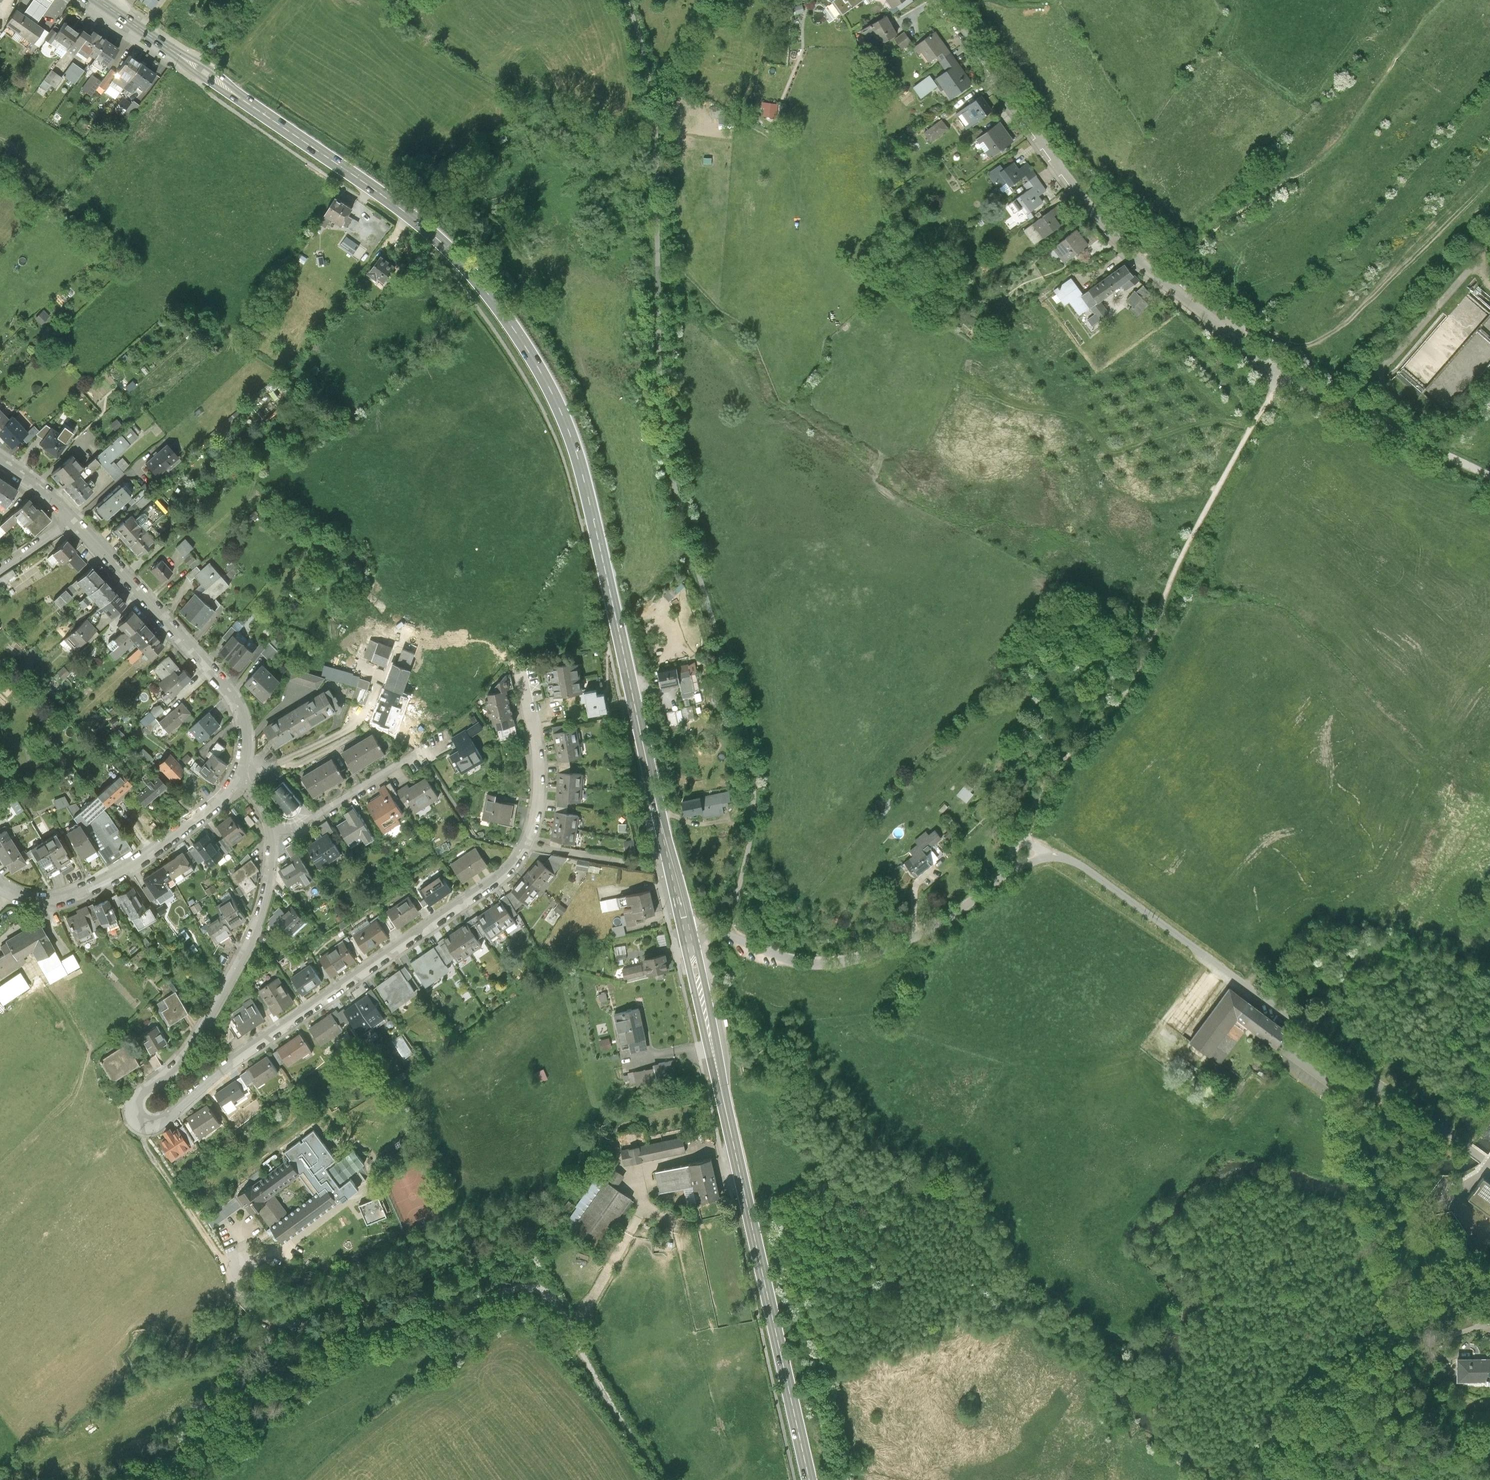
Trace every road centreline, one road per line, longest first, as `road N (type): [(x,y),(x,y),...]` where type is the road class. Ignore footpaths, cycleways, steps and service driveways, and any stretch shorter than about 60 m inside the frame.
road 1 (secondary): [(97,0),(374,187),(464,266),(532,356),(588,489),(684,934)]
road 2 (residential): [(275,840),(271,878),(234,979),(195,1047),(139,1094),(133,1111),(142,1123),(165,1120),(223,1069),(503,877),(528,848),(543,776),(525,673)]
road 3 (unclassified): [(684,934),(726,934),(794,960),(849,960),(939,929),(987,899),(1009,873),(1061,857),(1318,1032),(1485,1160)]
road 4 (track): [(1009,873),(1062,769),(1137,682),(1187,553),(1279,377)]
road 5 (secondary): [(684,934),(810,1479)]
road 6 (residential): [(939,0),(1107,224),(1223,325)]
road 7 (residential): [(74,519),(226,686),(248,735),(242,775)]
road 8 (unclassified): [(1223,325),(1279,377),(1489,478)]
road 9 (residential): [(242,775),(126,871),(59,899),(13,895)]
road 10 (residential): [(275,840),(444,739)]
road 11 (track): [(221,1259),(152,1156),(142,1123)]
road 12 (track): [(399,1368),(467,1310),(520,1287)]

